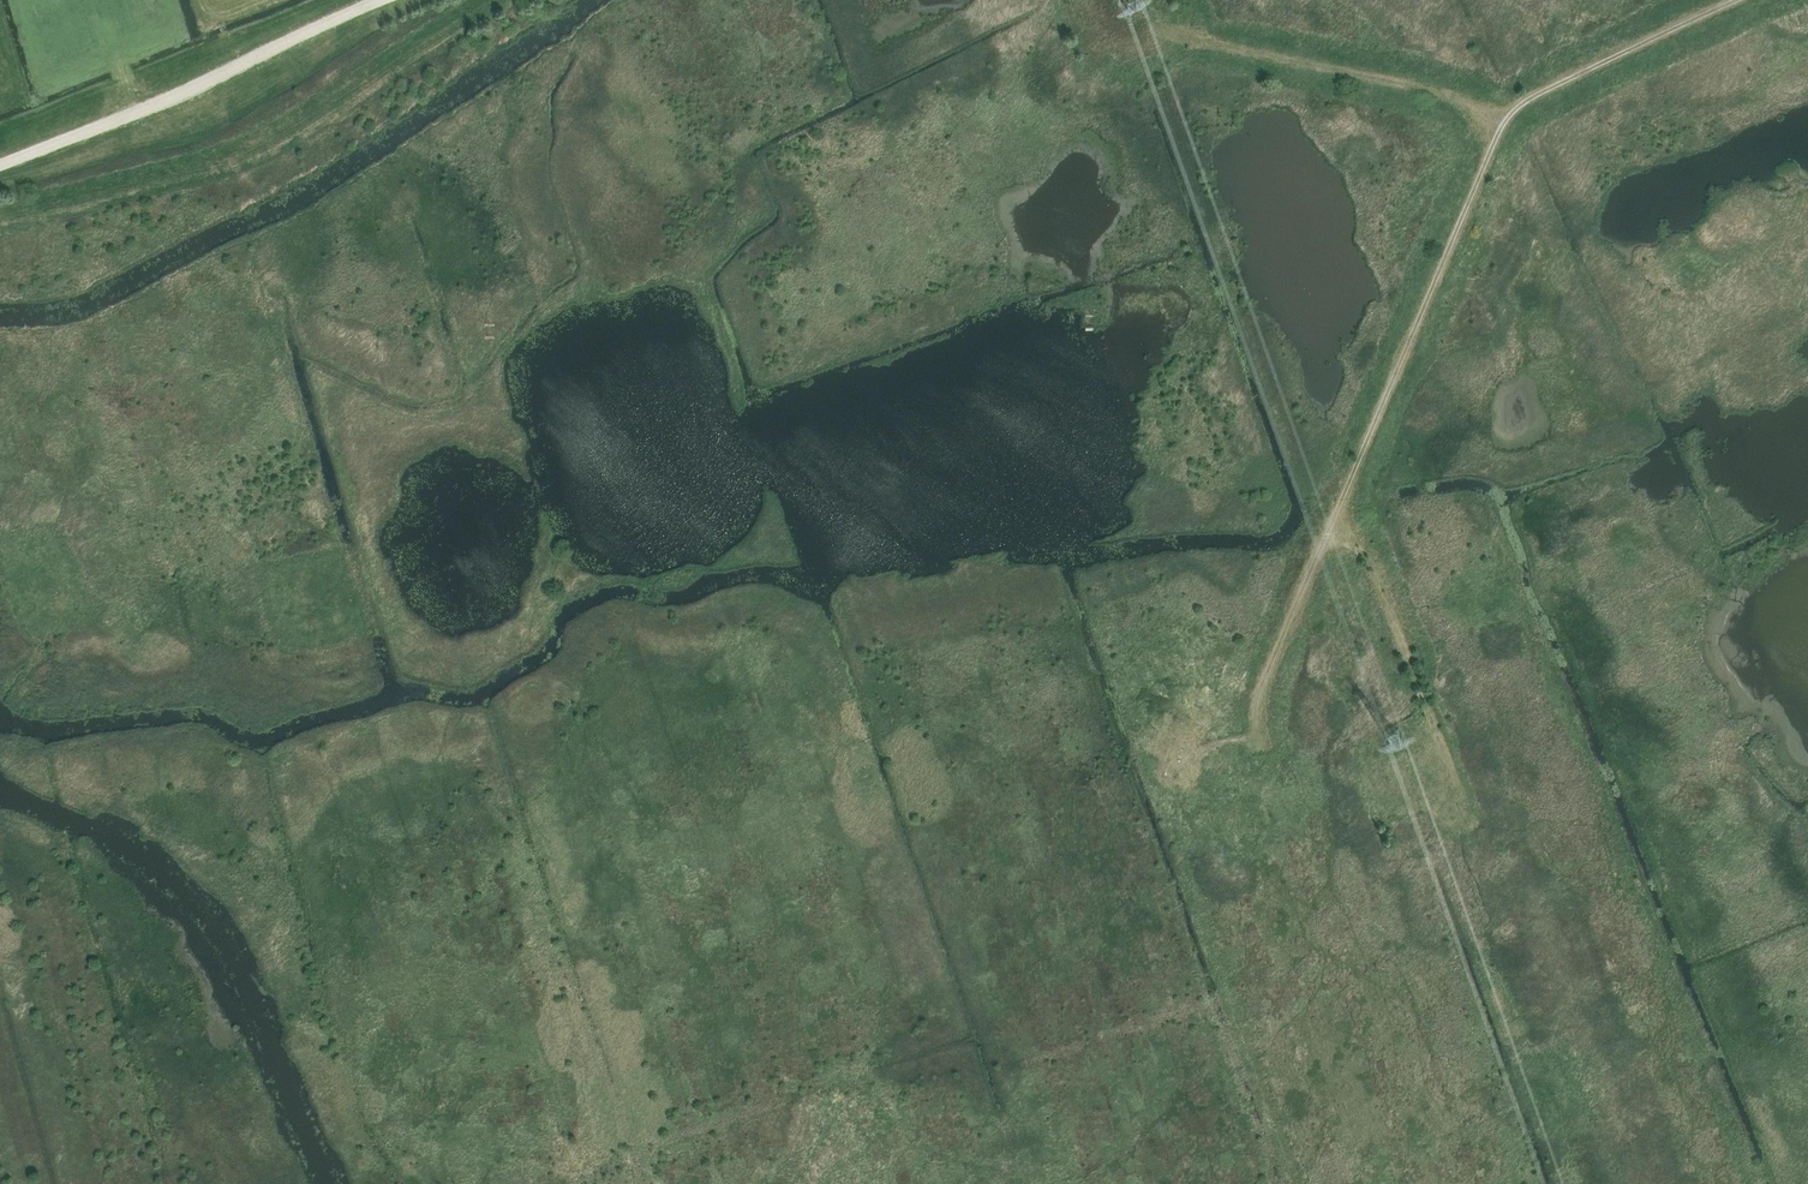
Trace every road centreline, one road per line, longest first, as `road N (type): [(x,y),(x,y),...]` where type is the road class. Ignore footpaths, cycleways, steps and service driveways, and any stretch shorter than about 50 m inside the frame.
road 1 (track): [(1221,742),(1253,726),(1261,686),(1504,116),(1734,0)]
road 2 (track): [(381,0),(197,86),(0,163)]
road 3 (track): [(1338,505),(1348,539),(1374,571),(1447,762)]

